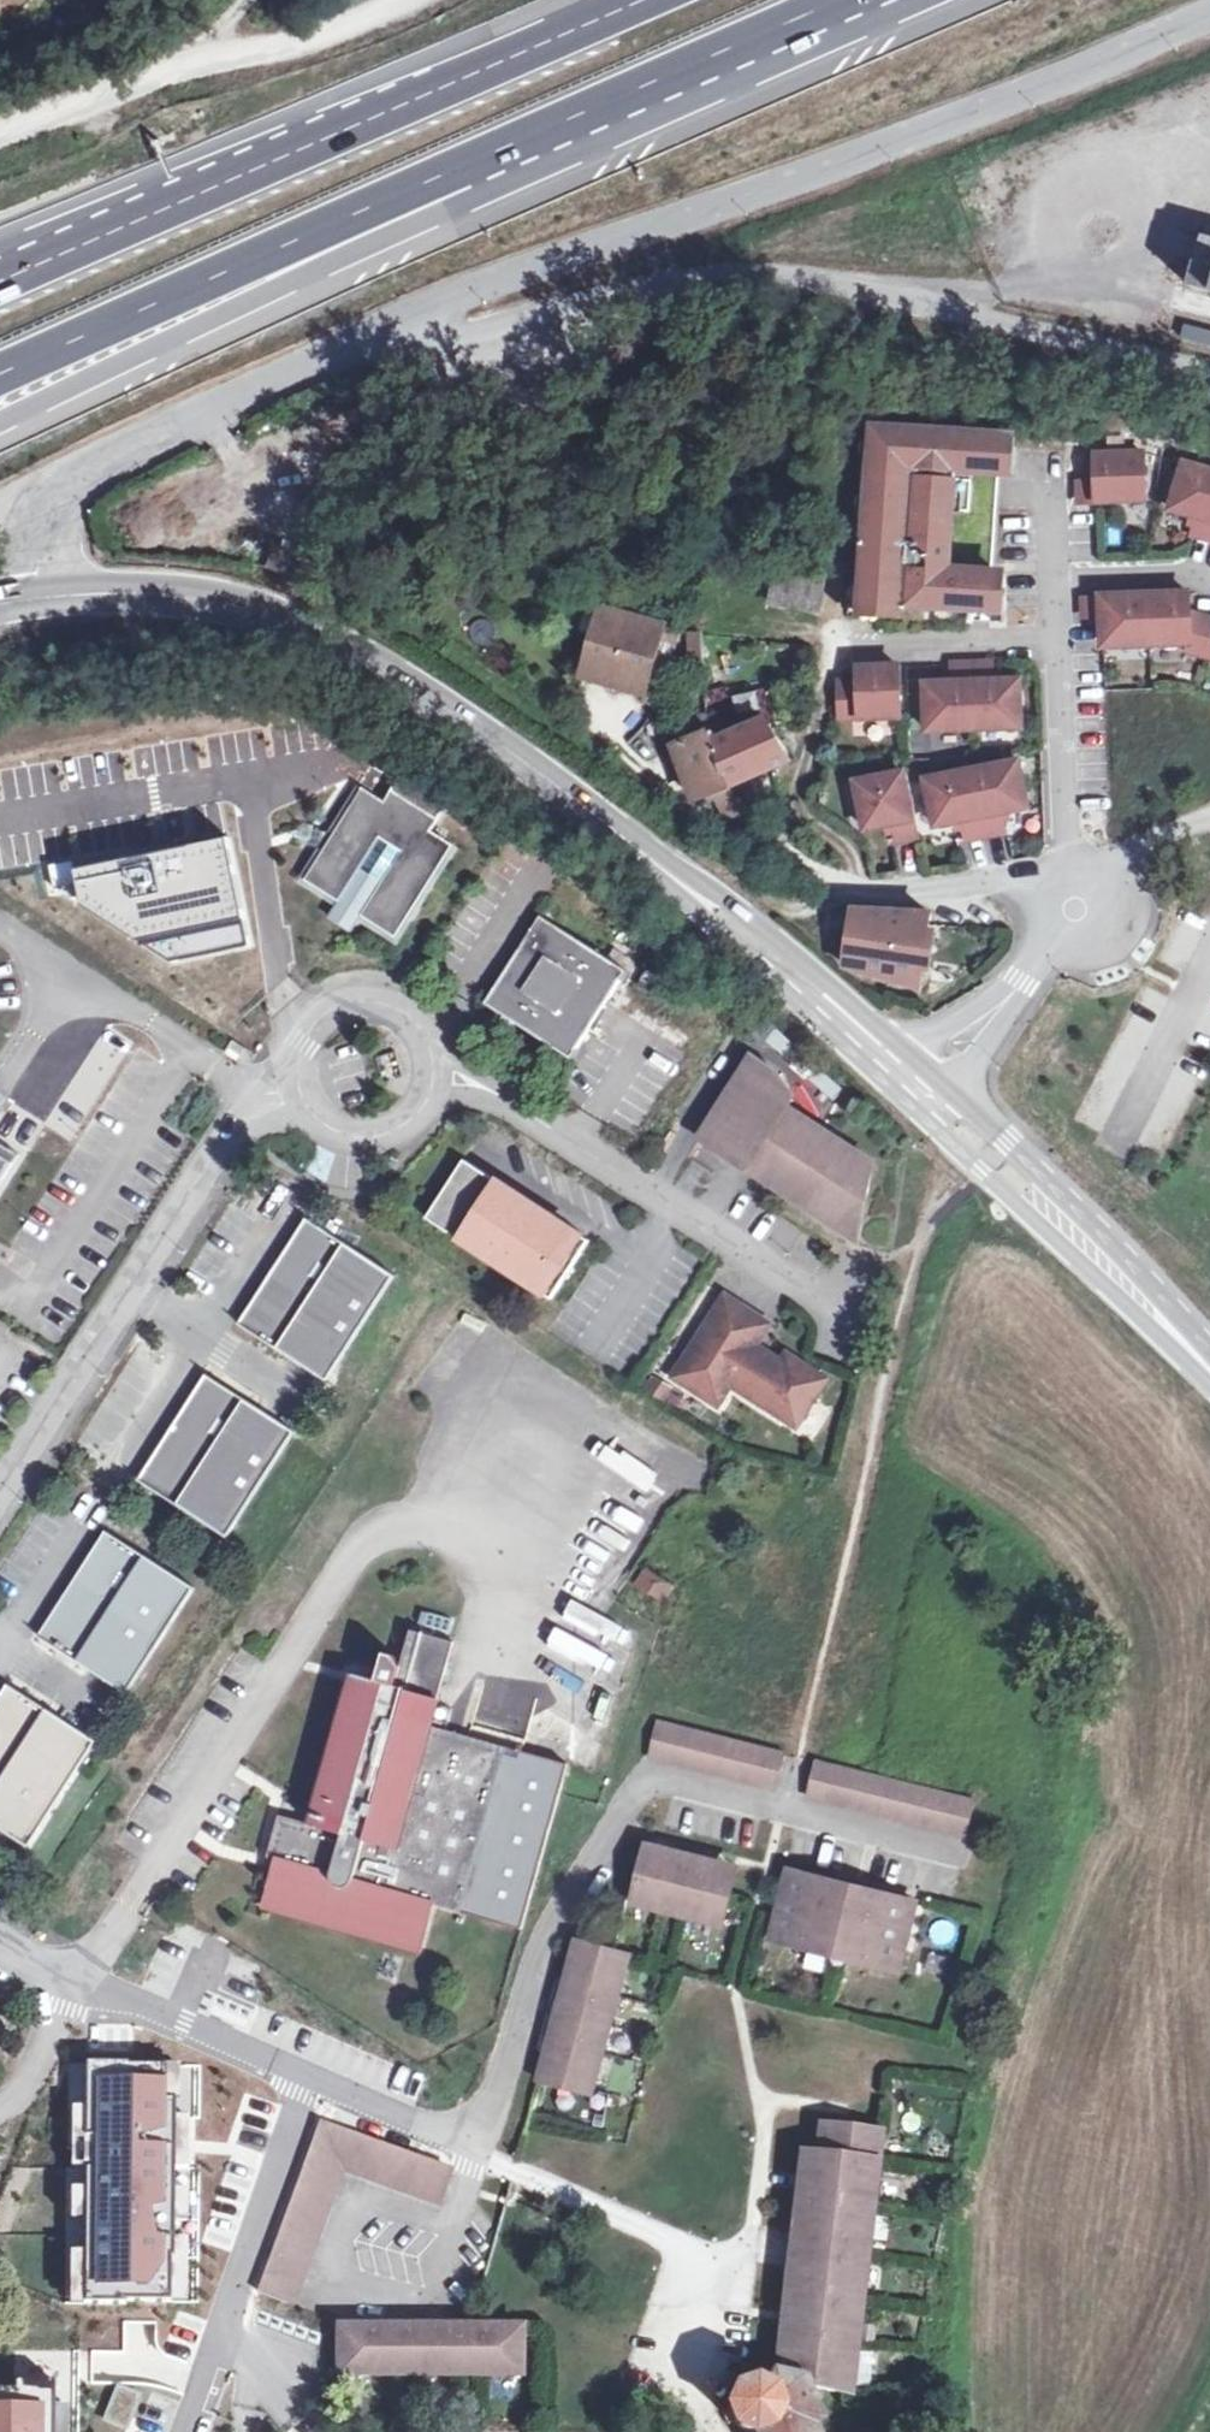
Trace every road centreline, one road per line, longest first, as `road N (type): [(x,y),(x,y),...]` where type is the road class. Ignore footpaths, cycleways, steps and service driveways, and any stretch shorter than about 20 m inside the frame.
road 1 (unclassified): [(1209,16),(978,113),(483,287),(212,395),(64,485),(37,512),(36,598)]
road 2 (secondary): [(36,598),(216,601),(269,615),(417,693),(556,788),(921,1090)]
road 3 (motorway): [(0,421),(603,107)]
road 4 (motorway): [(0,379),(603,107)]
road 5 (residential): [(0,1941),(71,1982),(473,2147)]
road 6 (residential): [(0,1481),(235,1119),(293,1086)]
road 7 (residential): [(429,1075),(507,1100),(833,1304)]
road 8 (motorway): [(639,0),(212,184)]
road 9 (track): [(0,140),(221,54),(308,35),(386,0)]
road 10 (secondary): [(921,1090),(1209,1375)]
road 11 (motorway): [(603,107),(849,0)]
road 12 (residential): [(1078,901),(1061,634)]
road 13 (residential): [(921,1090),(1078,901)]
road 14 (residential): [(429,1075),(422,1035),(408,1017),(369,998),(346,998),(308,1020),(295,1040),(293,1086)]
road 15 (motorway): [(212,184),(0,280)]
road 16 (motorway): [(212,184),(0,265)]
road 17 (residential): [(841,634),(1061,634)]
road 18 (residential): [(293,1086),(320,1124),(365,1136),(408,1117),(429,1075)]
road 19 (residential): [(1078,901),(1138,846),(1209,816)]
road 20 (residential): [(1057,577),(1209,575)]

